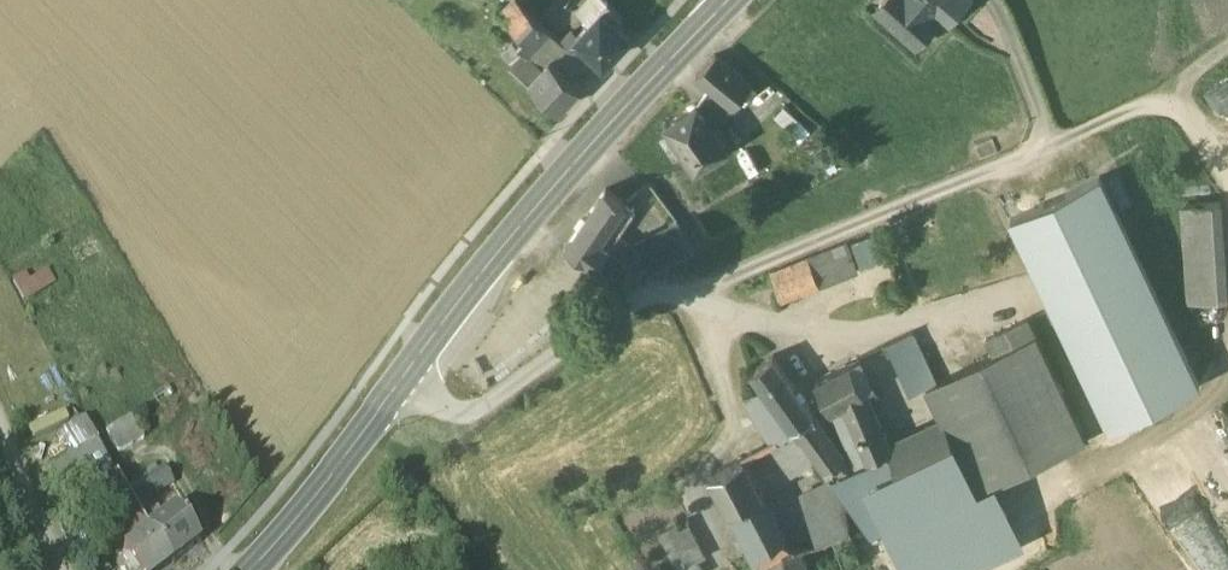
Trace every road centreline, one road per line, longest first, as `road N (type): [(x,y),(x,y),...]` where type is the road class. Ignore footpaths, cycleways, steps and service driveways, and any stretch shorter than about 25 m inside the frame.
road 1 (primary): [(250,569),(517,229),(729,0)]
road 2 (track): [(1025,525),(1227,391)]
road 3 (track): [(1227,177),(1188,115),(1175,109),(1155,108),(1083,140),(1059,142)]
road 4 (track): [(0,410),(65,569)]

